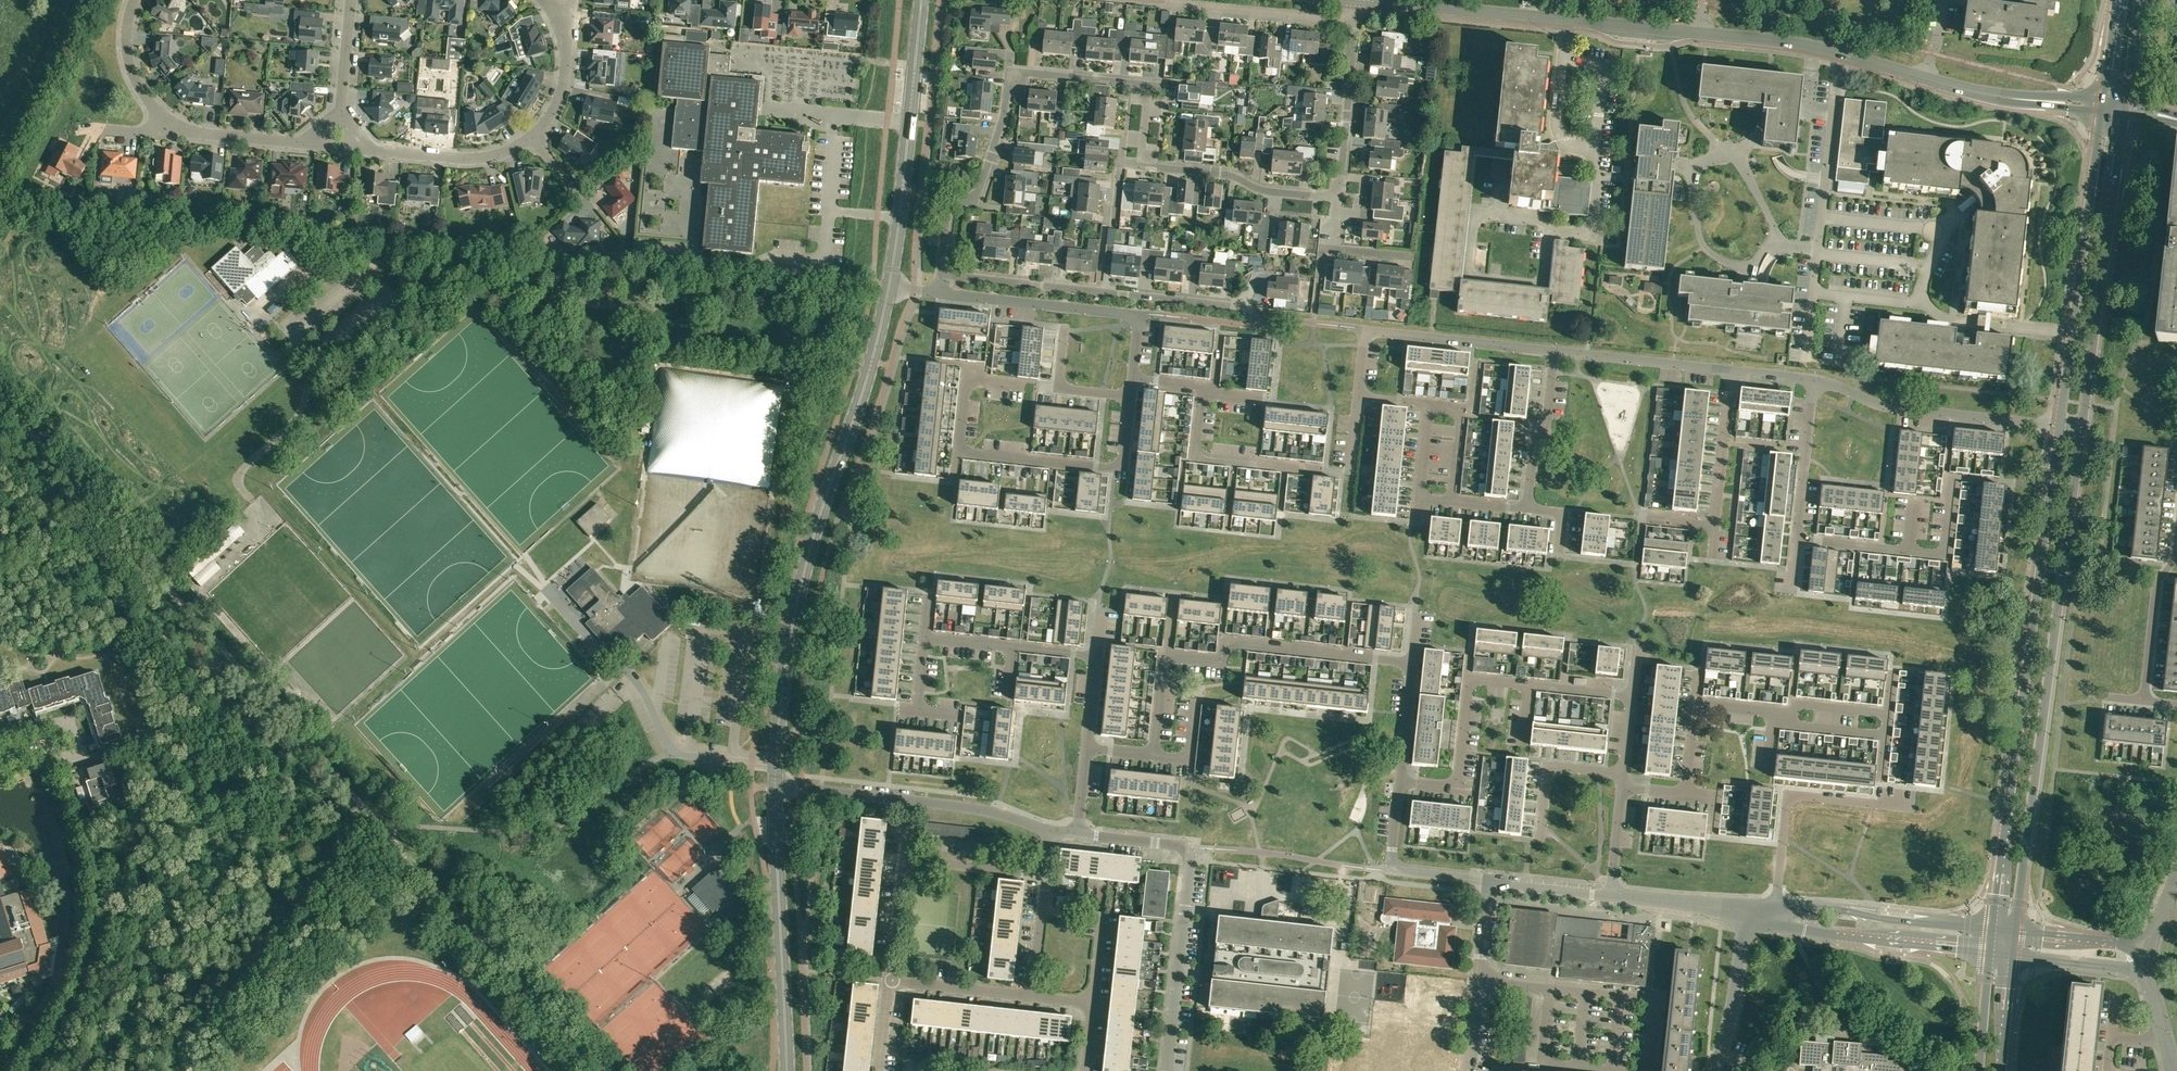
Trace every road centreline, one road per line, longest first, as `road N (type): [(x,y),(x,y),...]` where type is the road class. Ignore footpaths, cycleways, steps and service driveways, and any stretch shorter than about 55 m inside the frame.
road 1 (residential): [(598,1070),(0,399)]
road 2 (tertiary): [(775,788),(805,569),(889,287)]
road 3 (tertiary): [(2060,425),(1995,930)]
road 4 (tertiary): [(2014,932),(2083,428)]
road 5 (residential): [(943,274),(948,199),(977,203),(1012,75),(1150,86),(1143,167)]
road 6 (residential): [(1155,757),(1167,656),(1222,662),(1224,641),(1413,662)]
road 7 (residential): [(1129,395),(1122,468),(958,451),(965,381),(1017,386)]
road 8 (tertiary): [(2083,428),(2128,109)]
road 9 (tertiary): [(2104,107),(2060,425)]
road 10 (track): [(185,1070),(282,962),(382,826)]
road 11 (residential): [(1250,310),(943,274)]
road 12 (tertiary): [(889,287),(921,0)]
road 13 (residential): [(1053,833),(978,809),(775,788)]
road 14 (tertiary): [(787,1070),(775,788)]
road 15 (residential): [(940,293),(1138,314),(1131,377)]
road 16 (residential): [(1555,351),(1366,330),(1359,399)]
road 17 (residential): [(2060,425),(1890,407),(1813,380)]
road 18 (residential): [(1400,783),(1458,789),(1469,678),(1529,684)]
road 19 (residential): [(1796,538),(1944,553),(1952,480)]
road 20 (residential): [(1773,927),(1992,953)]
road 21 (residential): [(1995,930),(1776,908)]
road 22 (residential): [(1169,1070),(1189,852)]
road 23 (residential): [(1778,888),(1788,794),(1907,806)]
road 24 (tertiary): [(1361,0),(1565,22)]
road 25 (residential): [(1499,215),(1474,220),(1469,270),(1476,277),(1536,284),(1549,229)]
road 26 (residential): [(1820,255),(1842,56)]
road 27 (residential): [(1338,198),(1262,190),(1227,174),(1143,167)]
road 28 (residential): [(1201,393),(1194,456),(1327,470)]
road 29 (residential): [(1167,1),(1352,20)]
road 30 (tertiary): [(1925,80),(2104,107)]
road 31 (residential): [(533,139),(467,161),(358,149)]
road 32 (residential): [(1733,371),(1555,351)]
road 33 (residential): [(1338,198),(1352,20)]
road 34 (residential): [(1715,1070),(1733,1016),(1747,913)]
road 35 (residential): [(1528,509),(1555,351)]
road 36 (residential): [(2146,703),(2155,586),(2176,550)]
road 37 (residential): [(1813,380),(1796,538)]
road 38 (residential): [(1733,371),(1716,526)]
road 39 (residential): [(548,0),(566,32),(565,85),(533,139)]
road 40 (residential): [(182,132),(136,74),(129,38),(135,0)]
road 41 (tertiary): [(1696,34),(1842,56)]
road 42 (residential): [(1048,876),(902,860)]
road 43 (residential): [(1623,774),(1549,767),(1541,839)]
road 44 (residential): [(1034,998),(889,981)]
road 45 (residential): [(1643,1070),(1655,1001),(1585,993)]
road 46 (residential): [(2011,957),(2150,973)]
road 47 (residential): [(2151,949),(2014,932)]
road 48 (residential): [(1747,913),(1611,895)]
road 49 (residential): [(1415,260),(1334,251),(1338,198)]
road 50 (residential): [(316,145),(182,132)]
road 51 (tertiary): [(1565,22),(1696,34)]
road 52 (residential): [(1129,395),(1057,388),(1063,330)]
road 53 (residential): [(1453,501),(1418,497),(1428,406)]
road 54 (residential): [(1428,406),(1462,410),(1453,501)]
road 55 (residential): [(1549,229),(1589,233),(1598,148)]
road 56 (residential): [(1553,990),(1545,1066),(1593,1070)]
road 57 (residential): [(1034,998),(1048,876)]
road 58 (residential): [(1611,895),(1489,881)]
road 59 (residential): [(889,981),(902,860)]
road 60 (residential): [(1400,783),(1413,662)]

